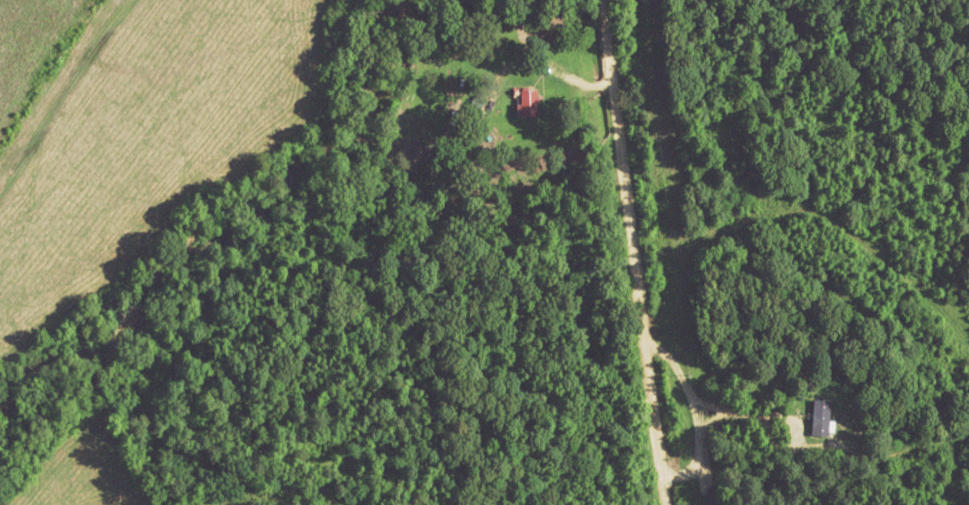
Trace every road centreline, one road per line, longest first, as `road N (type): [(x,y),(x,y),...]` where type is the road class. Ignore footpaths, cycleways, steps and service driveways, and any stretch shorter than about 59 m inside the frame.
road 1 (residential): [(673,504),(605,0)]

